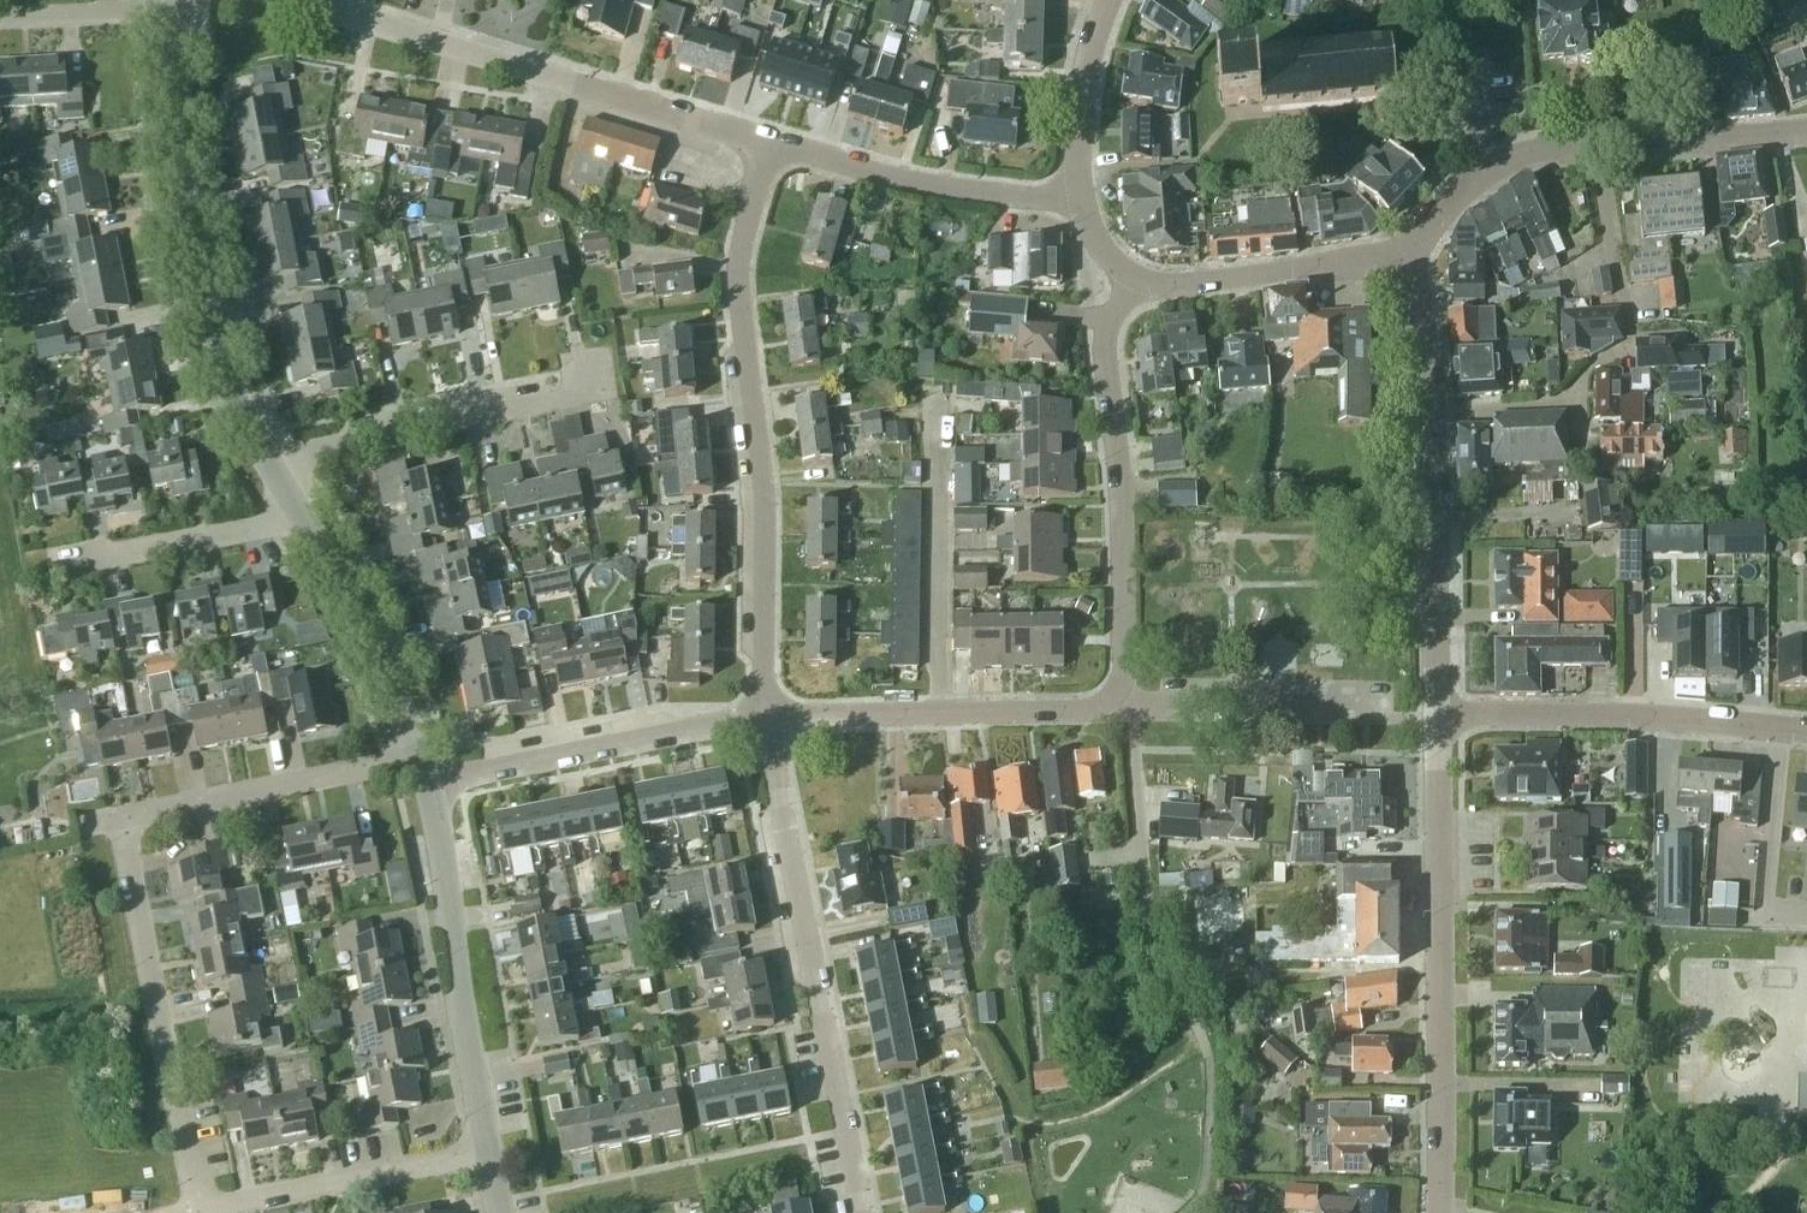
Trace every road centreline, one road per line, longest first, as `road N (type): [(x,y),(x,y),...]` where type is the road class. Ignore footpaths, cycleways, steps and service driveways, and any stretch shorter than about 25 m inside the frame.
road 1 (residential): [(765,717),(768,502),(736,278),(774,144)]
road 2 (residential): [(774,144),(286,0)]
road 3 (residential): [(863,1212),(765,717)]
road 4 (residential): [(1436,1212),(1435,716)]
road 5 (tertiary): [(265,460),(229,386),(182,207),(172,117),(178,11)]
road 6 (residential): [(1130,710),(1124,486),(1110,362),(1134,277)]
road 7 (residential): [(1429,414),(1551,405),(1599,361),(1628,348),(1597,150)]
road 8 (residential): [(200,1208),(120,817)]
road 9 (tertiary): [(488,1153),(428,783)]
road 10 (residential): [(1806,729),(1628,712),(1435,716)]
road 11 (residential): [(1130,710),(765,717)]
road 12 (residential): [(765,717),(428,783)]
road 13 (residential): [(265,460),(556,404),(579,393)]
road 14 (residential): [(1083,196),(960,191),(774,144)]
road 15 (residential): [(1435,716),(1130,710)]
road 16 (residential): [(120,817),(417,755)]
road 17 (residential): [(1435,716),(1429,414)]
road 18 (residential): [(200,1208),(488,1153)]
road 19 (residential): [(1165,986),(1148,942),(1130,710)]
road 20 (residential): [(1410,262),(1391,258),(1192,283),(1134,277)]
road 21 (tertiary): [(417,755),(367,634),(302,518)]
road 22 (residential): [(49,566),(302,518)]
road 23 (residential): [(1410,262),(1436,220),(1490,174),(1520,160),(1597,150)]
road 24 (residential): [(1597,150),(1806,128)]
road 25 (residential): [(1083,196),(1083,105),(1108,0)]
road 26 (residential): [(0,21),(178,11)]
road 27 (residential): [(1429,414),(1410,262)]

